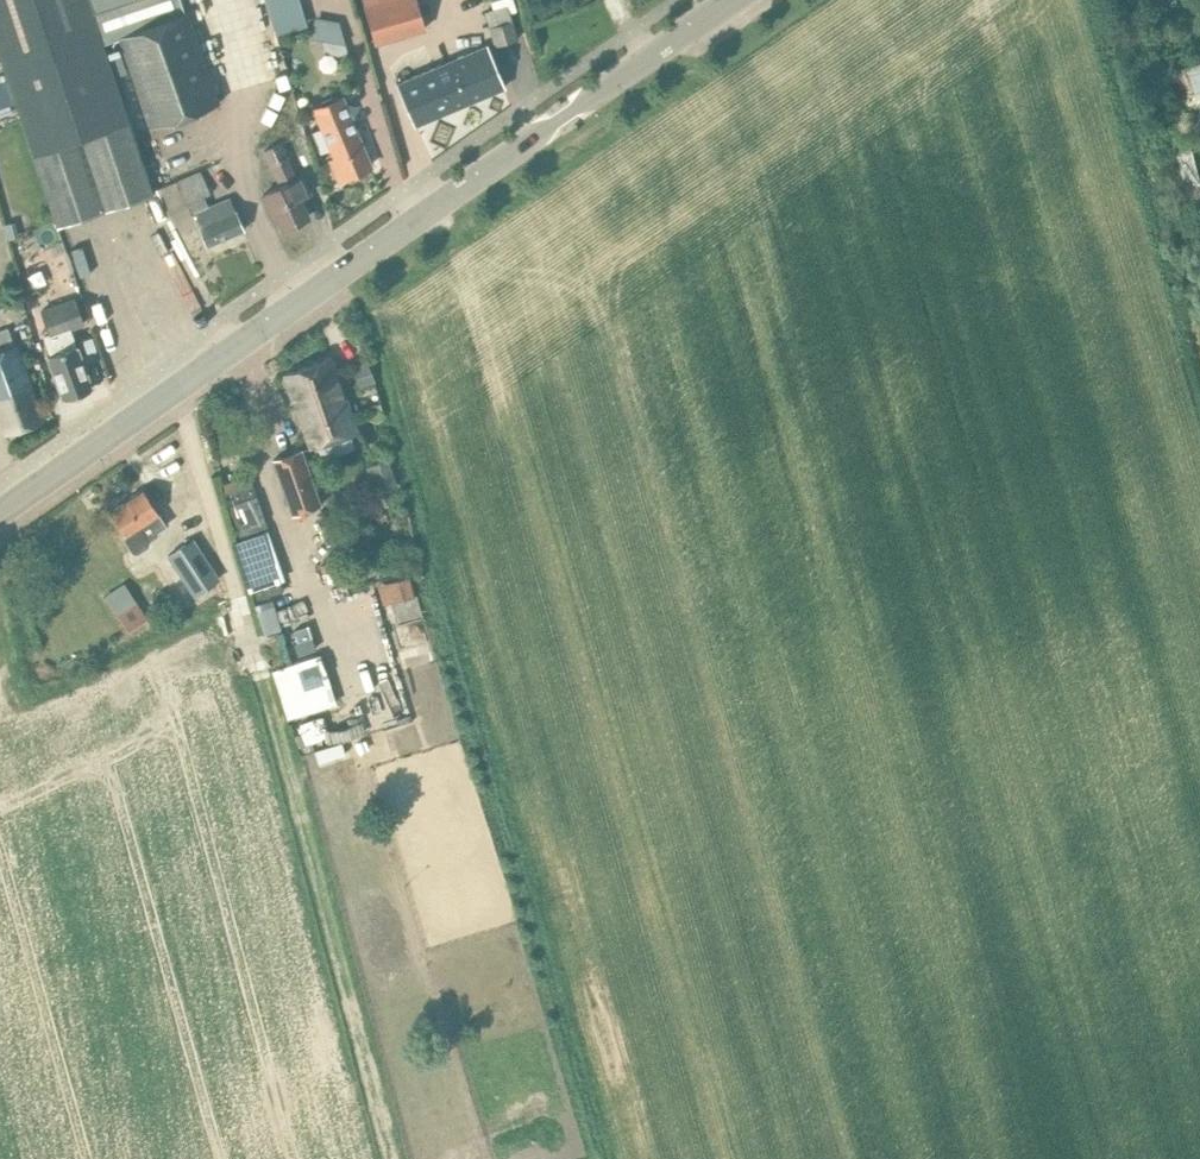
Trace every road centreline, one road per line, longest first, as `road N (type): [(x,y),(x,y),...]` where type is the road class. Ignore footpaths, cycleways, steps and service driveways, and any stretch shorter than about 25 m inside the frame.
road 1 (tertiary): [(0,513),(730,0)]

